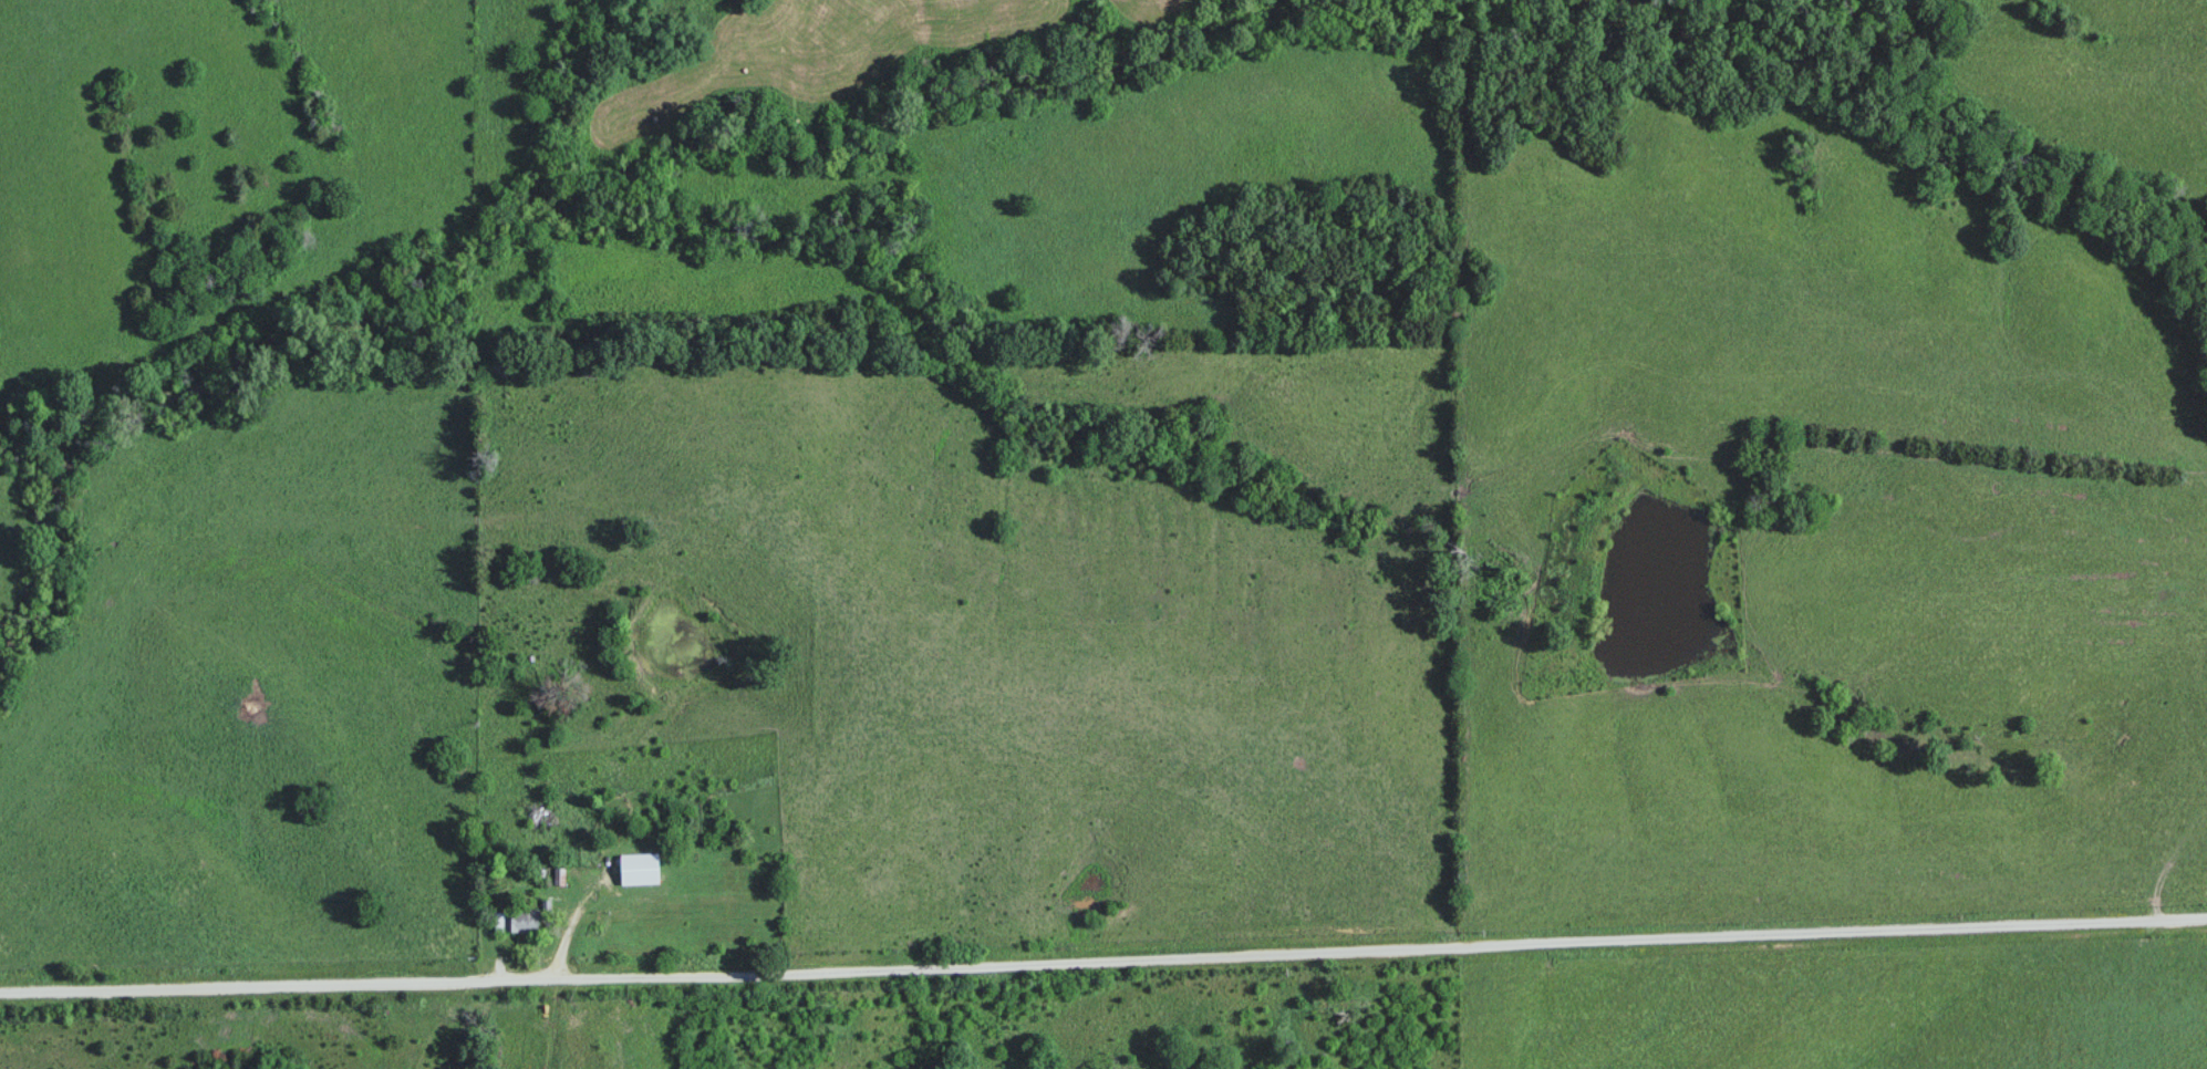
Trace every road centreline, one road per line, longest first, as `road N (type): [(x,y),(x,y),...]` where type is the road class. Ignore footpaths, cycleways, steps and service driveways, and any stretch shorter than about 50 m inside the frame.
road 1 (residential): [(2206,918),(681,973),(0,988)]

